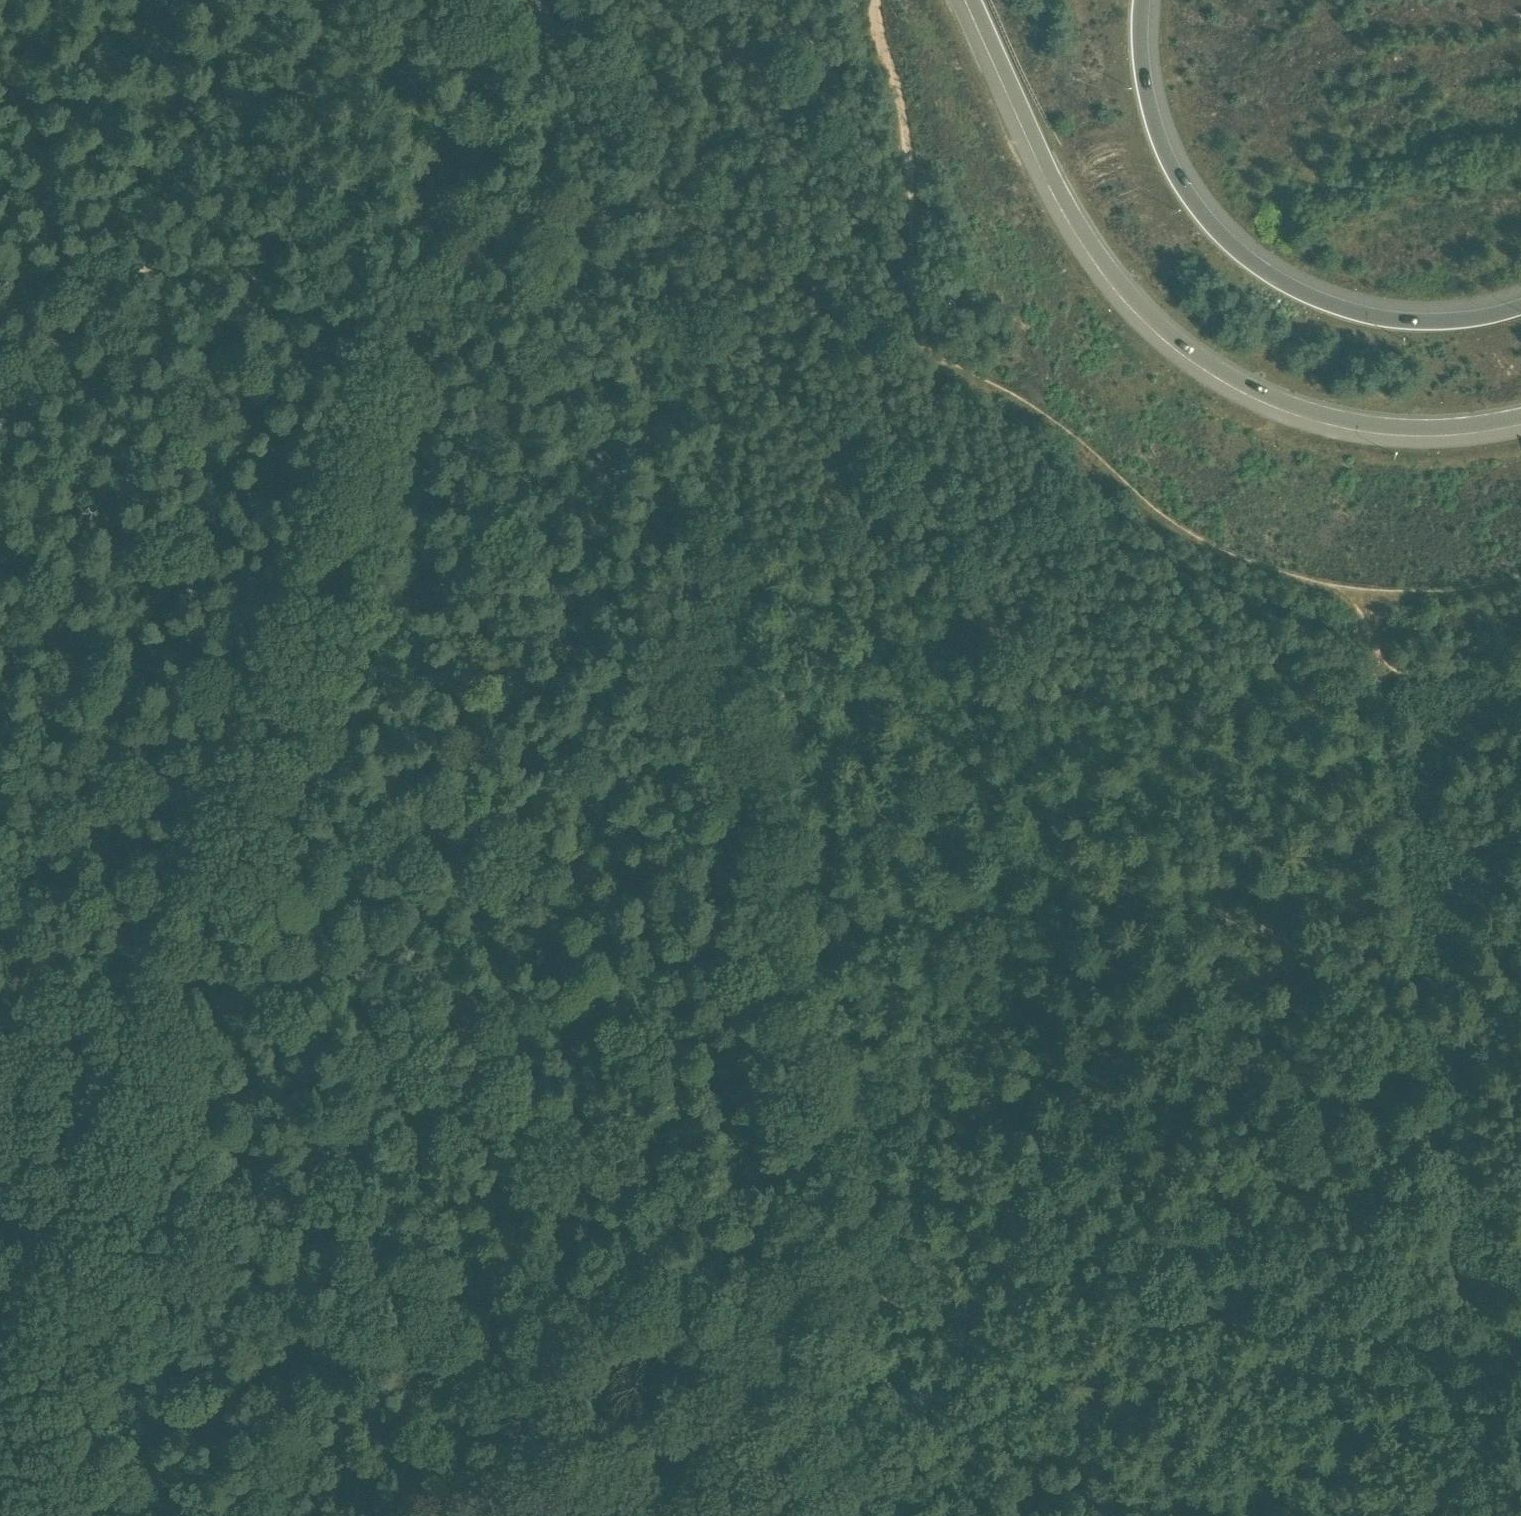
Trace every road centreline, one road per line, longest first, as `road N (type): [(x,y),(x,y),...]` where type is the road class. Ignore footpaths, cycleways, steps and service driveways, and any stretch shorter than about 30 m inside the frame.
road 1 (track): [(917,1515),(901,1463),(805,1370),(780,1308),(762,1041),(763,914),(706,785),(679,579),(591,146),(545,0)]
road 2 (motorway): [(968,0),(1062,205),(1123,294),(1190,355),(1254,393),(1328,421),(1450,432),(1520,421)]
road 3 (motorway): [(1520,304),(1450,318),(1393,316),(1335,303),(1255,262),(1203,212),(1163,144),(1142,58),(1143,0)]
road 4 (track): [(0,759),(63,758),(232,838)]

